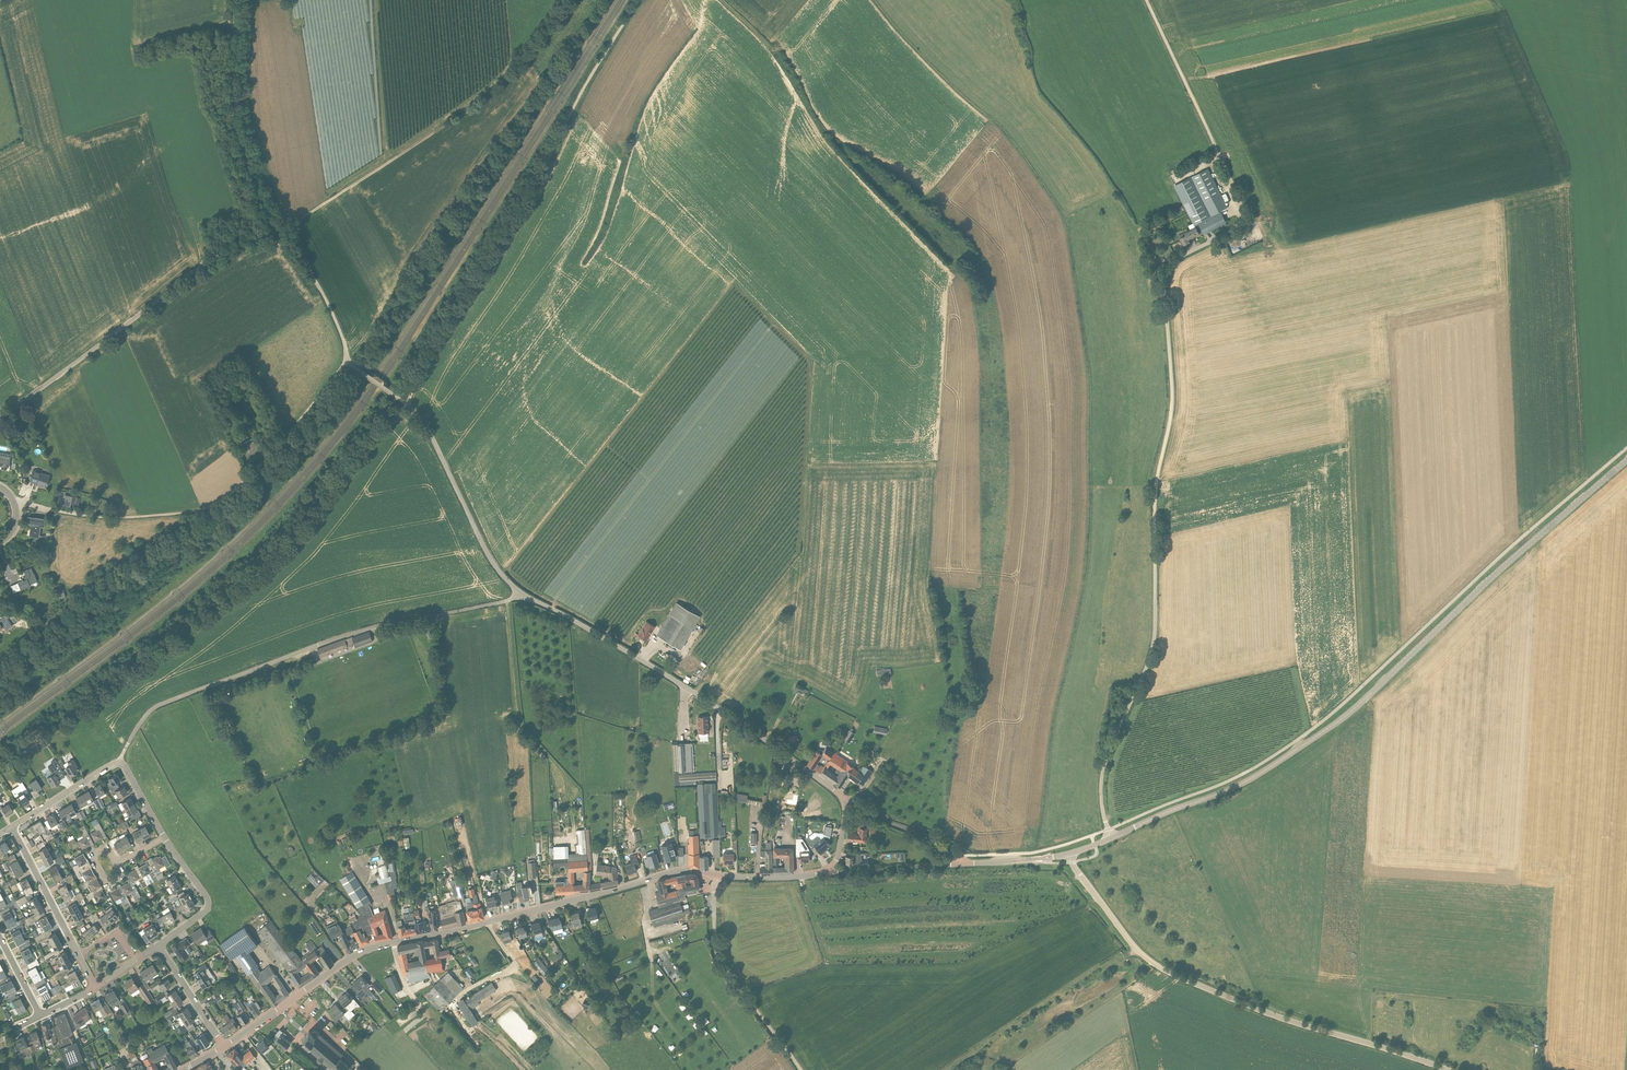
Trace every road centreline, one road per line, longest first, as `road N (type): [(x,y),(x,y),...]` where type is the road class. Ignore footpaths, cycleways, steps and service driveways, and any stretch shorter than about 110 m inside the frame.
road 1 (unclassified): [(1111,838),(1103,770),(1154,636),(1155,495),(1172,401),(1166,283),(1177,260),(1241,217),(1146,0)]
road 2 (tertiary): [(1111,838),(1244,783),(1335,724),(1626,460)]
road 3 (tertiary): [(224,1046),(372,947),(675,871),(716,875)]
road 4 (track): [(405,404),(638,0)]
road 5 (unclassified): [(1447,1069),(1280,1018),(1163,969),(1133,946),(1069,853)]
road 6 (unclassified): [(523,595),(490,559),(420,419),(348,361),(328,305),(283,229)]
road 7 (unclassified): [(128,744),(154,709),(205,687),(358,631),(523,595)]
road 8 (unclassified): [(842,797),(700,697),(523,595)]
road 9 (track): [(283,229),(486,97),(568,0)]
road 10 (unclassified): [(0,418),(207,263),(283,229)]
road 11 (track): [(95,516),(182,513),(223,499),(348,361)]
road 12 (unclassified): [(283,229),(260,189),(238,122),(237,0)]
road 13 (unclassified): [(800,1069),(719,960),(716,875)]
road 14 (residential): [(95,987),(11,827)]
road 15 (residential): [(158,946),(208,902),(165,837)]
road 16 (unclassified): [(963,863),(951,847),(842,797)]
road 17 (tertiary): [(825,874),(963,863)]
road 18 (residential): [(11,827),(120,762)]
road 19 (residential): [(224,1046),(158,946)]

